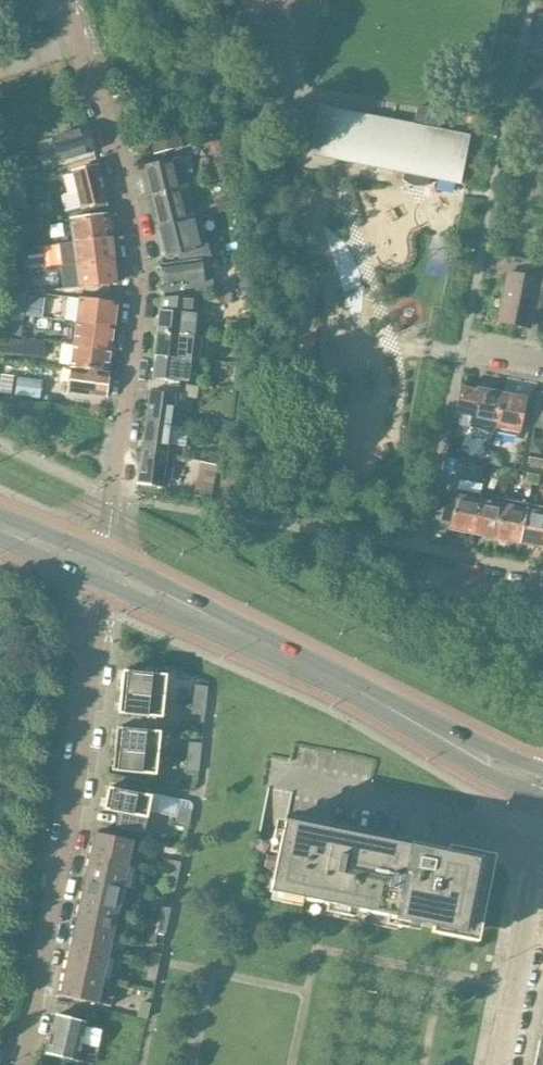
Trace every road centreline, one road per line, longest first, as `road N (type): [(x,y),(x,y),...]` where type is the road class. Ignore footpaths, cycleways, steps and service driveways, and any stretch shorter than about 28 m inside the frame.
road 1 (residential): [(108,543),(141,255),(116,139),(62,0)]
road 2 (tertiary): [(542,786),(110,568)]
road 3 (residential): [(23,1064),(96,649)]
road 4 (residential): [(498,1064),(542,844)]

